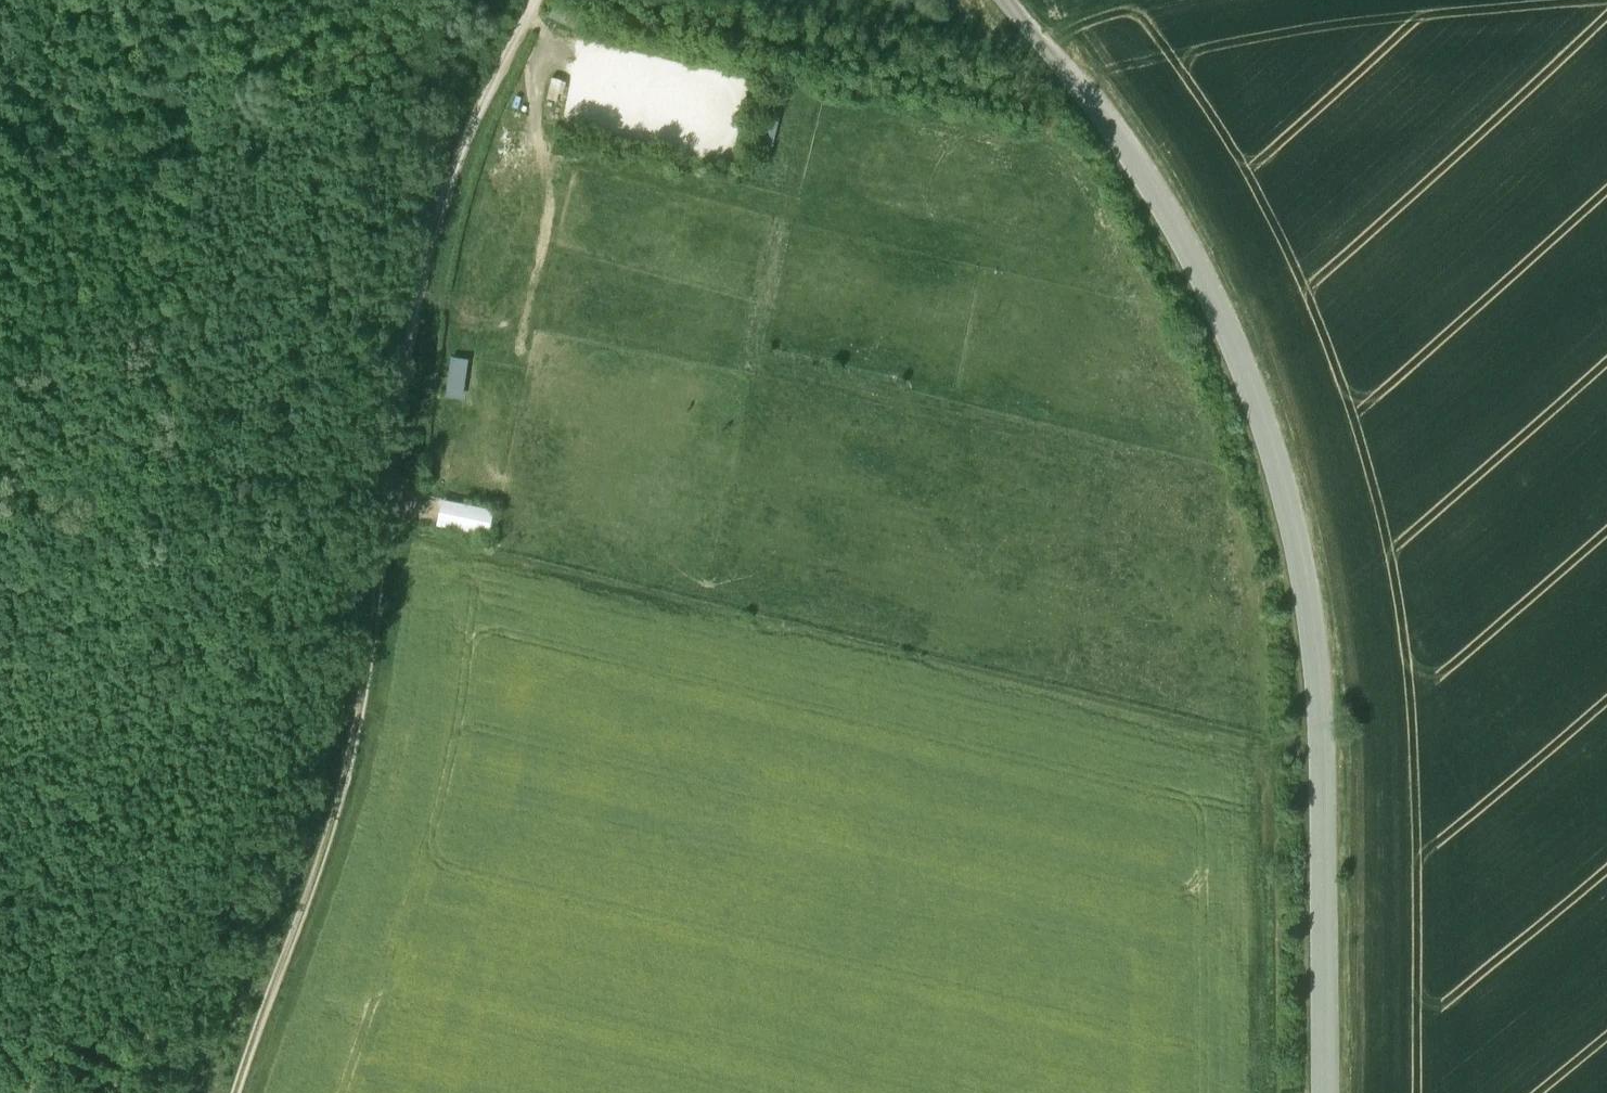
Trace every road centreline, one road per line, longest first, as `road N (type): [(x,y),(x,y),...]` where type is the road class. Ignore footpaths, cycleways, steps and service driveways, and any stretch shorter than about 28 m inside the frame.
road 1 (unclassified): [(1328,1092),(1319,663),(1282,472),(1219,309),(1124,137),(1008,0)]
road 2 (track): [(241,1092),(332,842),(356,737),(414,325),(441,223),(495,79),(539,0)]

